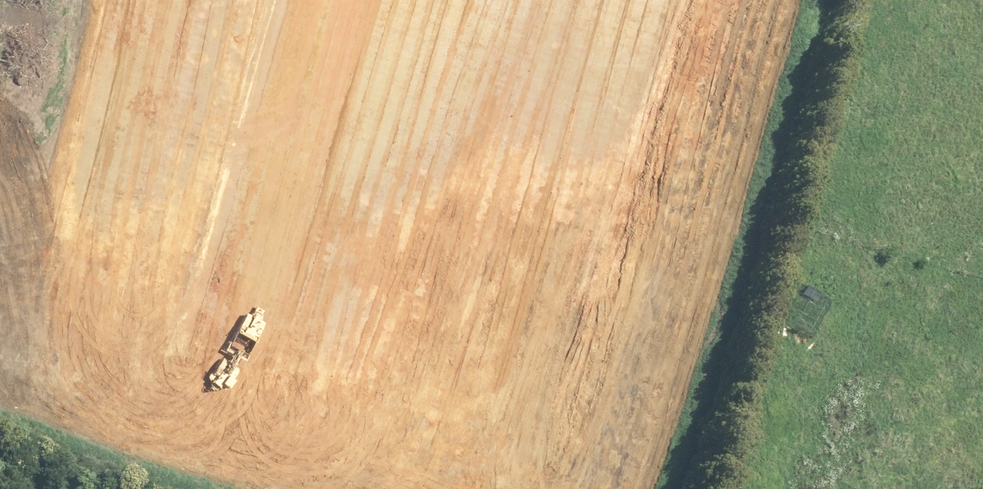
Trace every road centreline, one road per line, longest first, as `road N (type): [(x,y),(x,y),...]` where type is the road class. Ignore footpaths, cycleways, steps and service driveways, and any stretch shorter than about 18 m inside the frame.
road 1 (residential): [(82,172),(486,297)]
road 2 (residential): [(486,297),(612,0)]
road 3 (residential): [(21,394),(82,172)]
road 4 (residential): [(486,297),(668,353)]
road 5 (residential): [(82,172),(135,0)]

